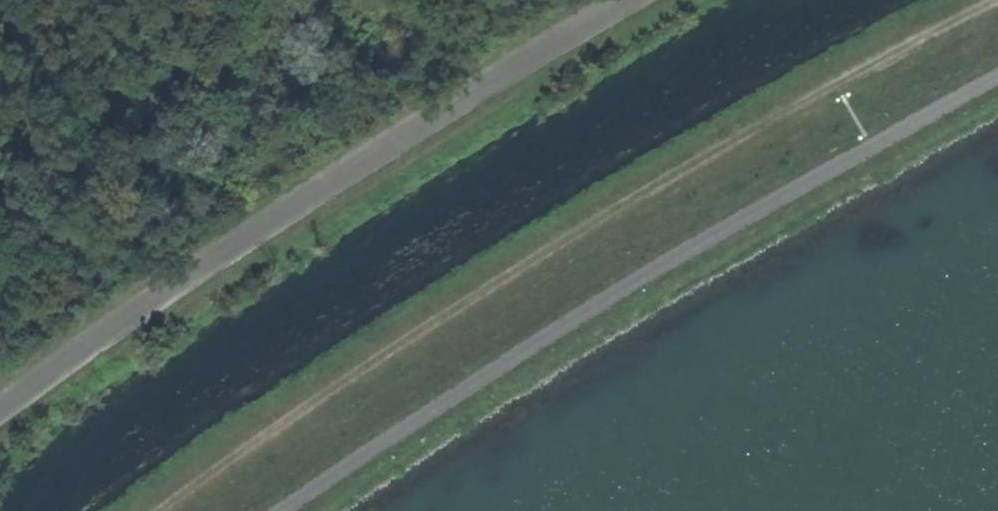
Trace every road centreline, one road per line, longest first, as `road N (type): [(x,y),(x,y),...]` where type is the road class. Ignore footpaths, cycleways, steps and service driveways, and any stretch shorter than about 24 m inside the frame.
road 1 (track): [(997,11),(586,229),(237,451),(159,510)]
road 2 (track): [(997,78),(613,291),(274,510)]

